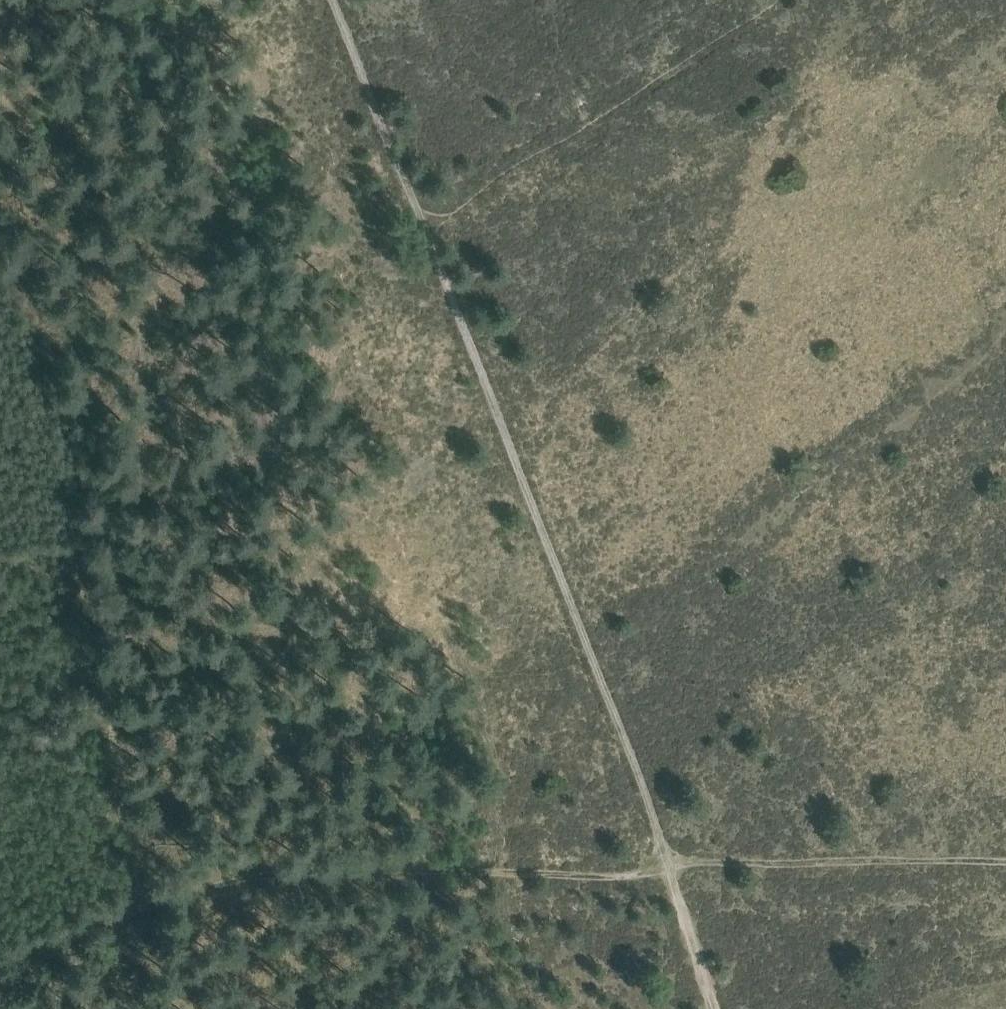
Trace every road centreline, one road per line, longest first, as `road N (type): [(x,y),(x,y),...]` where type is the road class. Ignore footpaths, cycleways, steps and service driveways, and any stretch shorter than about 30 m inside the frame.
road 1 (track): [(334,0),(671,869)]
road 2 (track): [(671,869),(1005,861)]
road 3 (track): [(671,869),(705,1008)]

